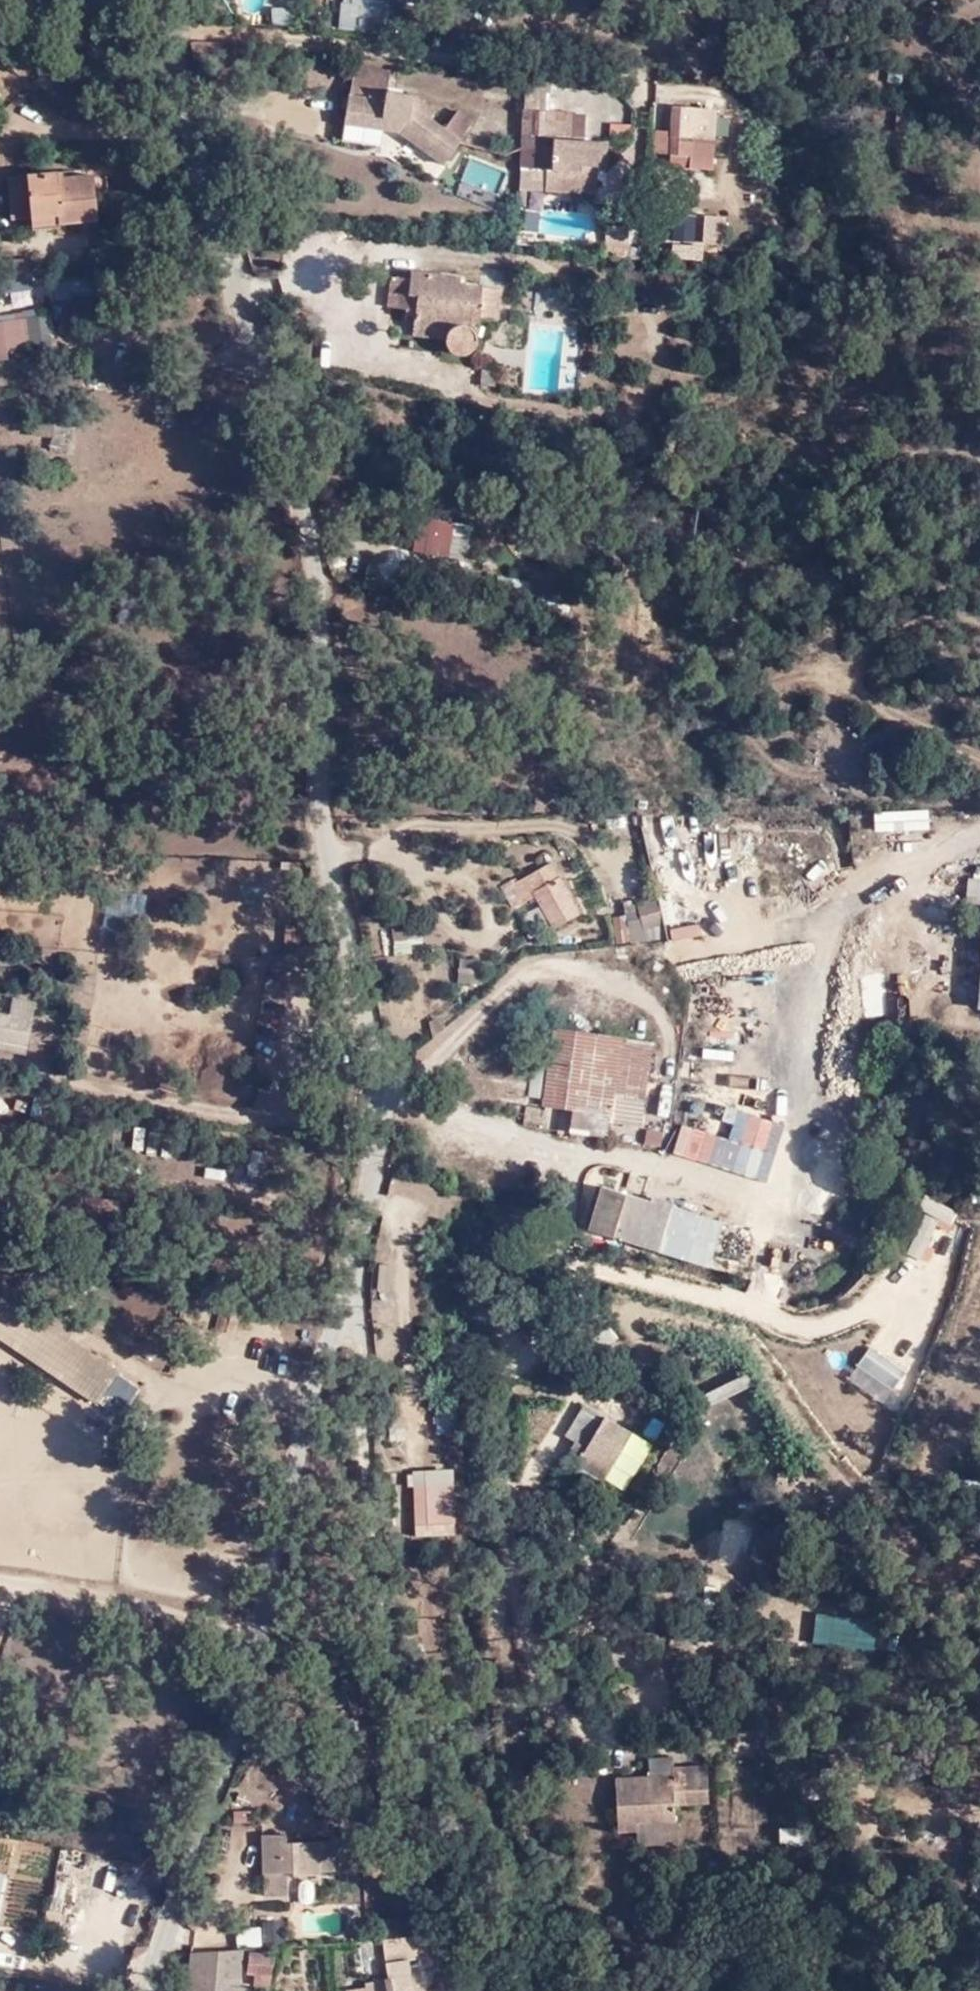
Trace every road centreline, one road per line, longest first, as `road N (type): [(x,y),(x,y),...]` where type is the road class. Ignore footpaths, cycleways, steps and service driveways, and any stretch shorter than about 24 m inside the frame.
road 1 (residential): [(358,1282),(383,1193),(389,1106),(332,798),(334,690),(277,369),(216,233),(166,27)]
road 2 (residential): [(139,1990),(262,1703),(279,1542),(358,1282)]
road 3 (residential): [(482,1990),(343,1525),(363,1403),(358,1282)]
road 4 (residential): [(166,27),(420,55),(615,99)]

